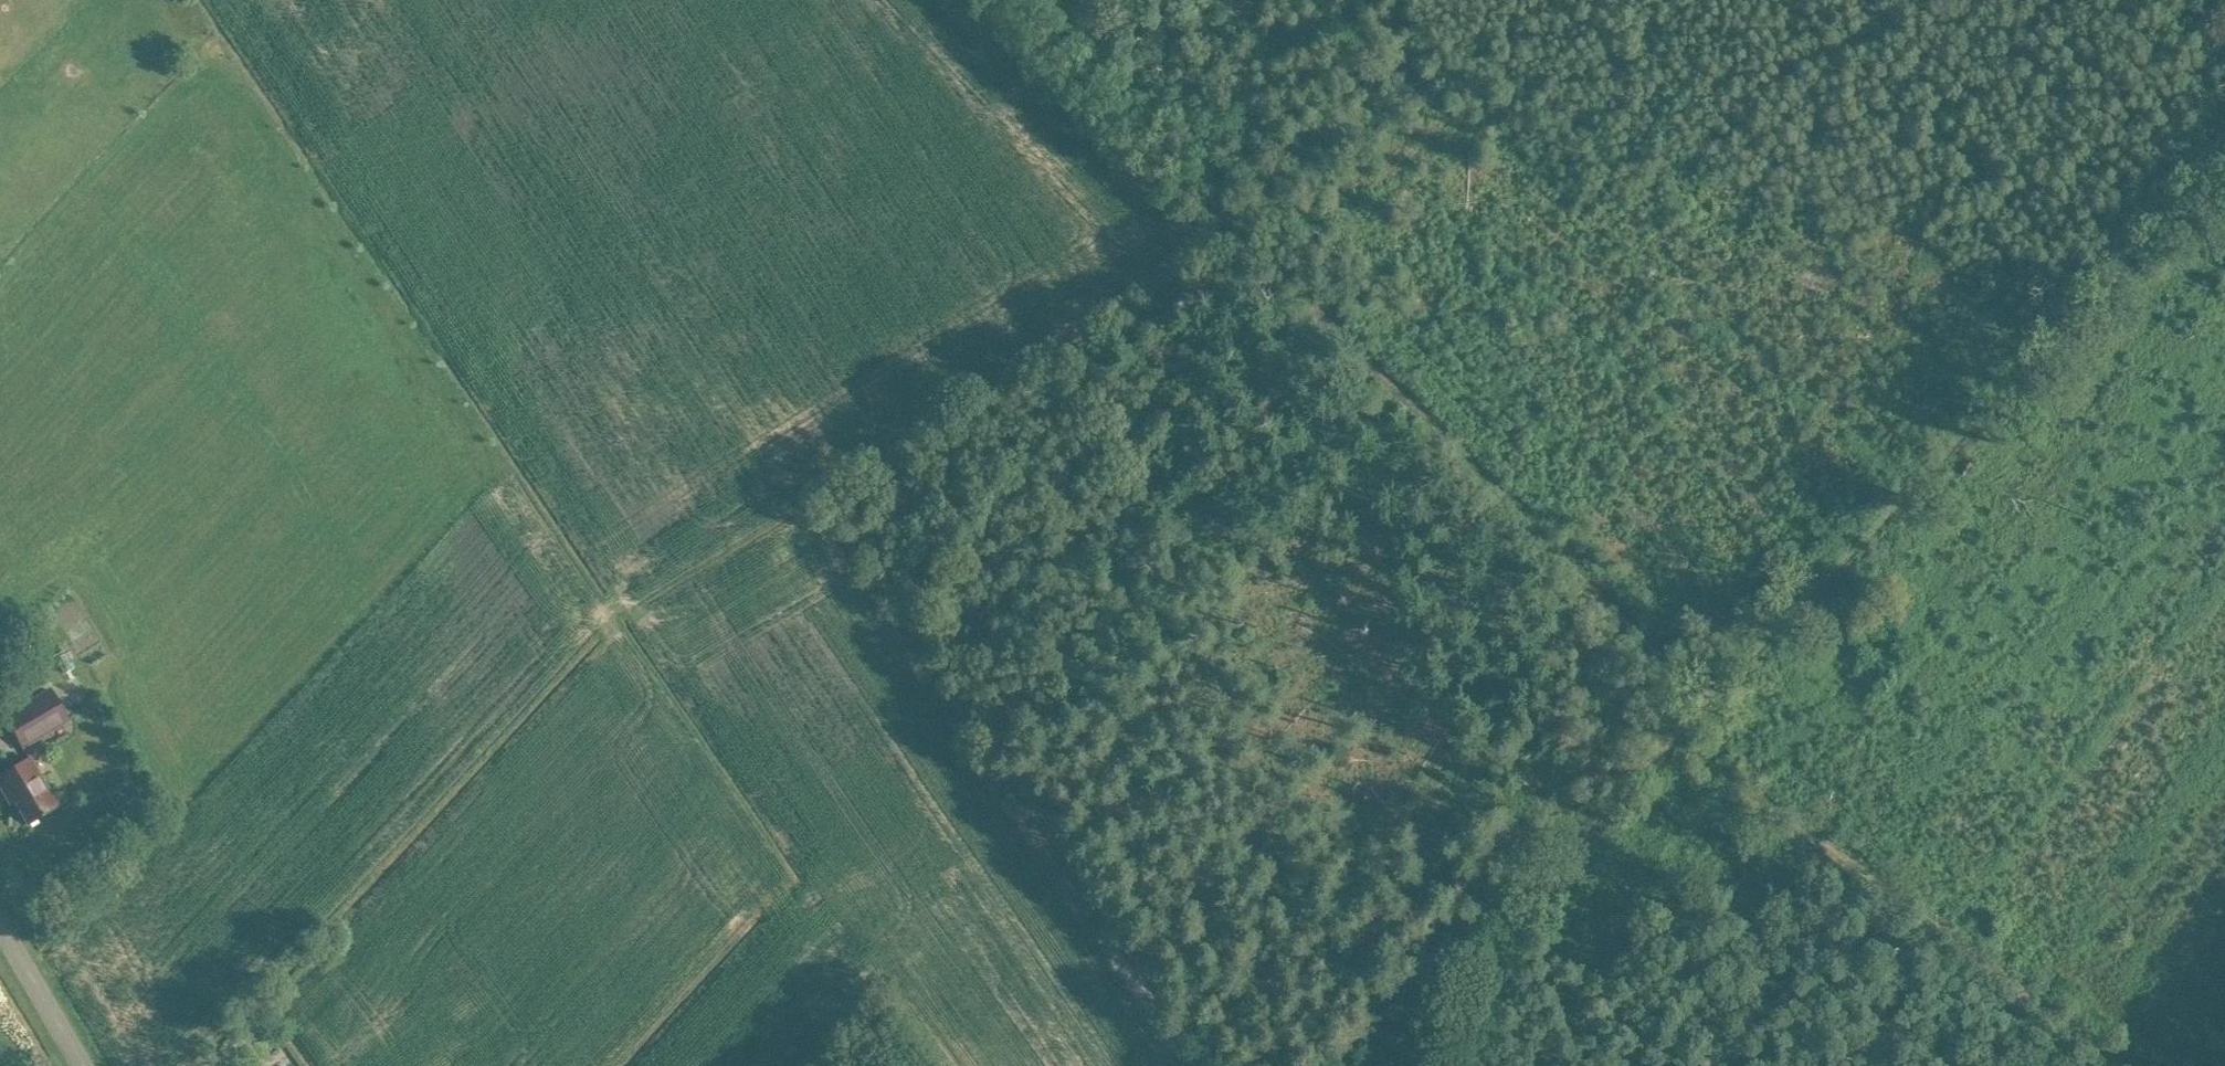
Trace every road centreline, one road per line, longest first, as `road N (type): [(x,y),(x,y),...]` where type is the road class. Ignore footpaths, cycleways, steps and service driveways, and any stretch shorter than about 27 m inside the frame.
road 1 (unclassified): [(83,1065),(0,924)]

